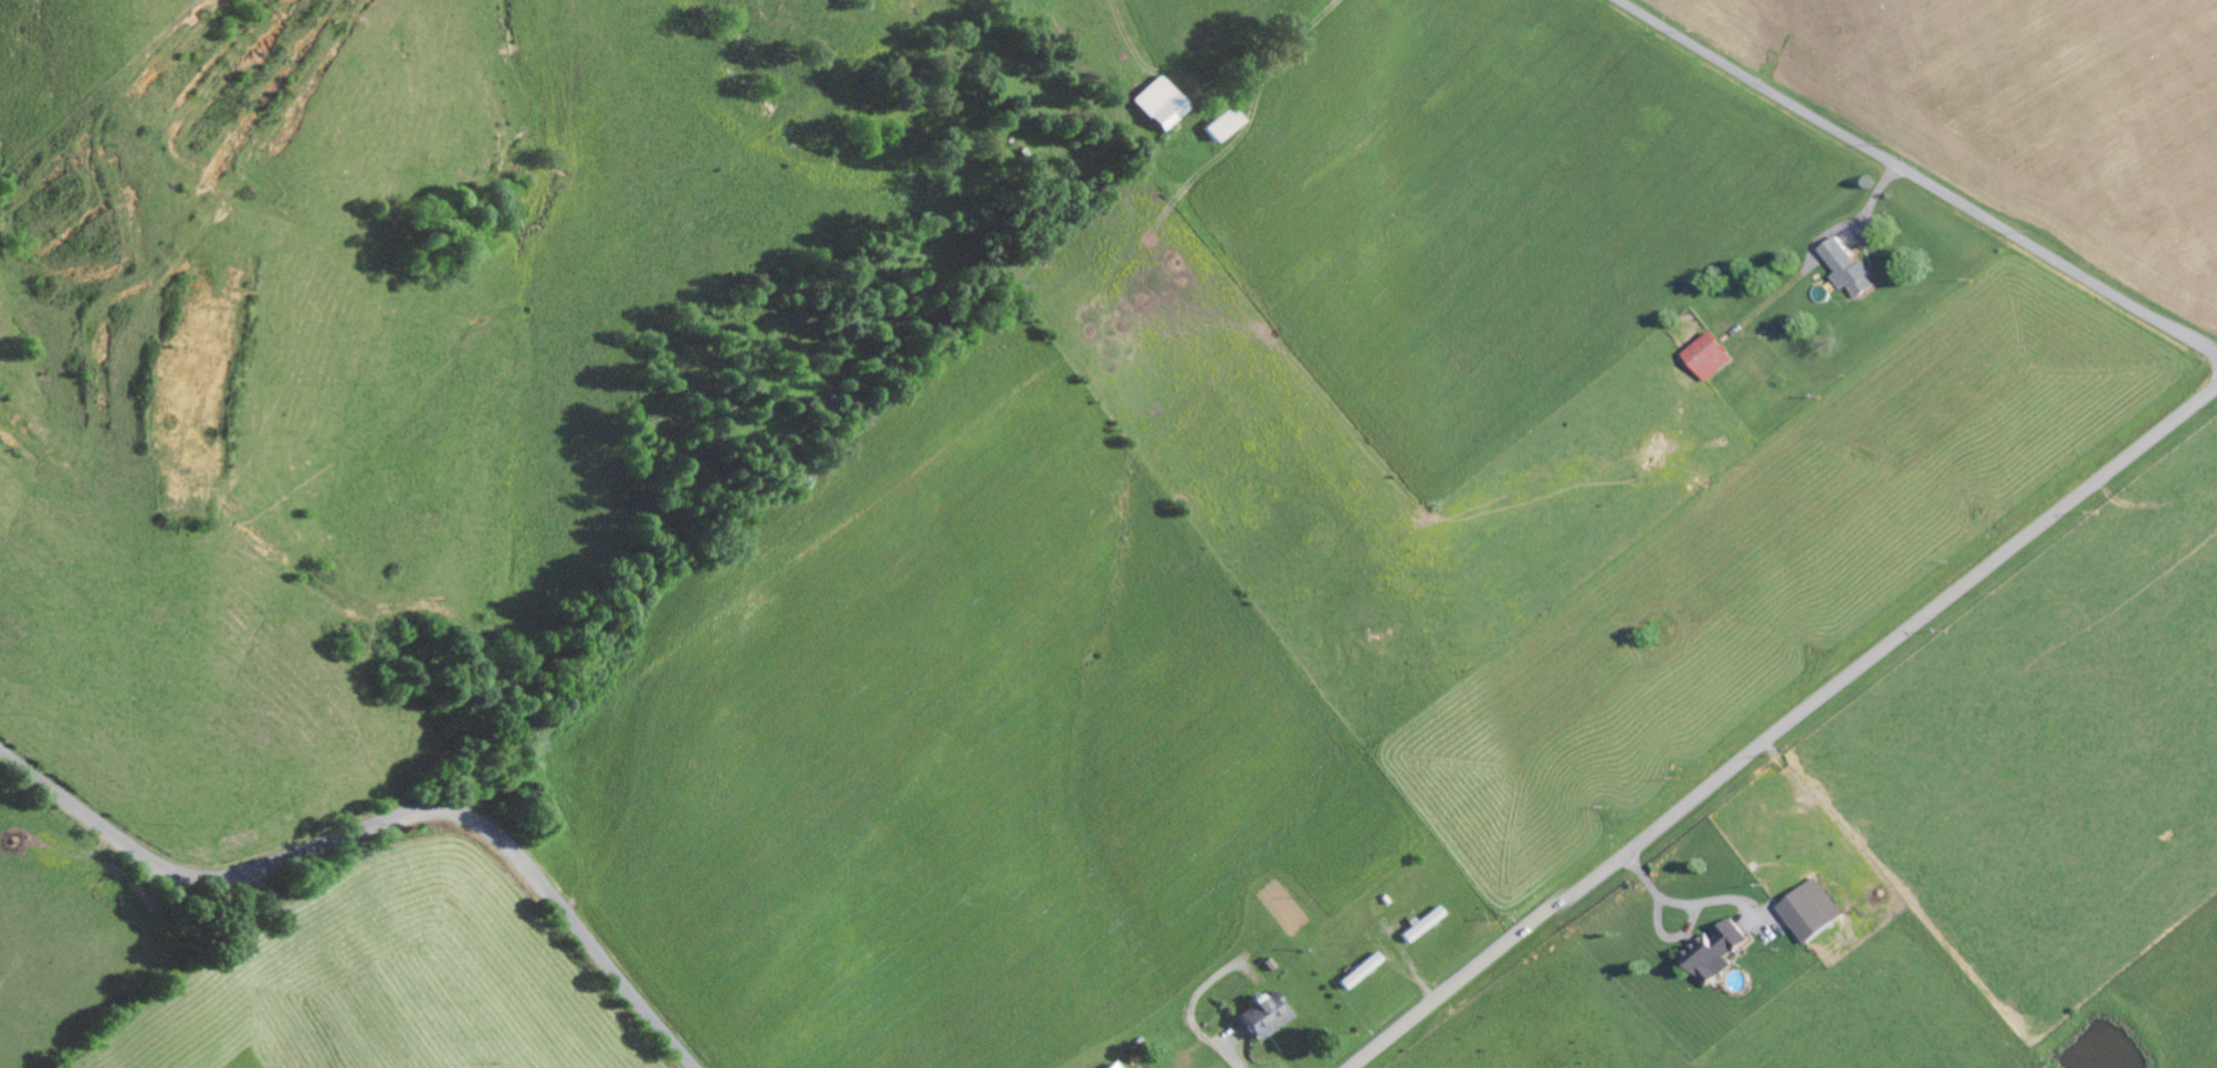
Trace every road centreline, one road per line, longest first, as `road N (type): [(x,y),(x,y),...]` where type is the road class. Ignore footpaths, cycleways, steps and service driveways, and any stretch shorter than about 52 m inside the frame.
road 1 (secondary): [(1353,1067),(2216,384)]
road 2 (residential): [(694,1067),(517,855),(469,818),(414,812),(254,870),(203,879),(135,853),(0,754)]
road 3 (residential): [(2216,356),(1618,0)]

